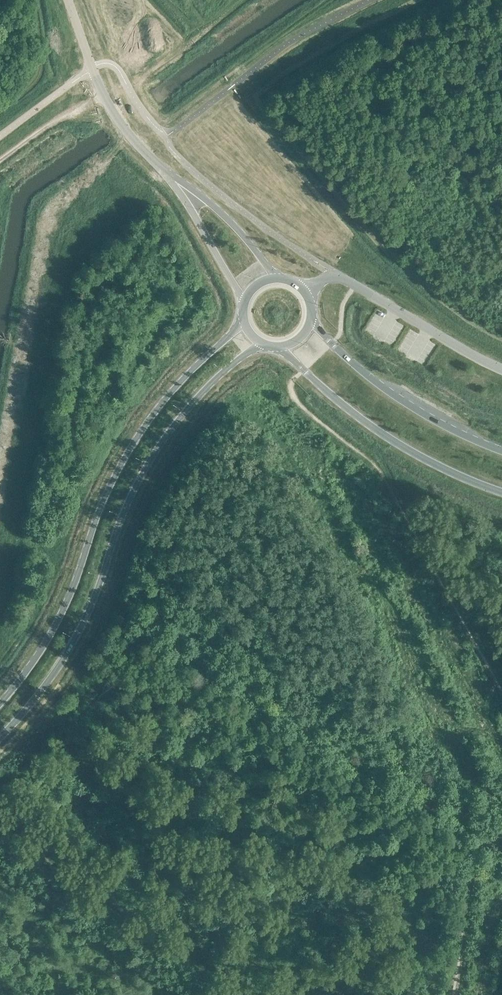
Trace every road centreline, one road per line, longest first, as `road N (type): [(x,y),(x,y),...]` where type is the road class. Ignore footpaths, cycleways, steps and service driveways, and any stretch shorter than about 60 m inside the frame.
road 1 (secondary): [(0,736),(67,654),(127,503),(165,437),(219,376),(263,345)]
road 2 (secondary): [(244,319),(133,442),(58,620),(0,702)]
road 3 (secondary): [(284,347),(388,437),(501,492)]
road 4 (secondary): [(501,450),(395,395),(312,320)]
road 5 (unclassified): [(303,290),(336,277),(501,370)]
road 6 (unclassified): [(169,175),(146,158),(109,105),(68,0)]
road 7 (unclassified): [(276,279),(235,226),(169,175)]
road 8 (unclassified): [(169,175),(245,302)]
road 9 (track): [(105,96),(0,160)]

